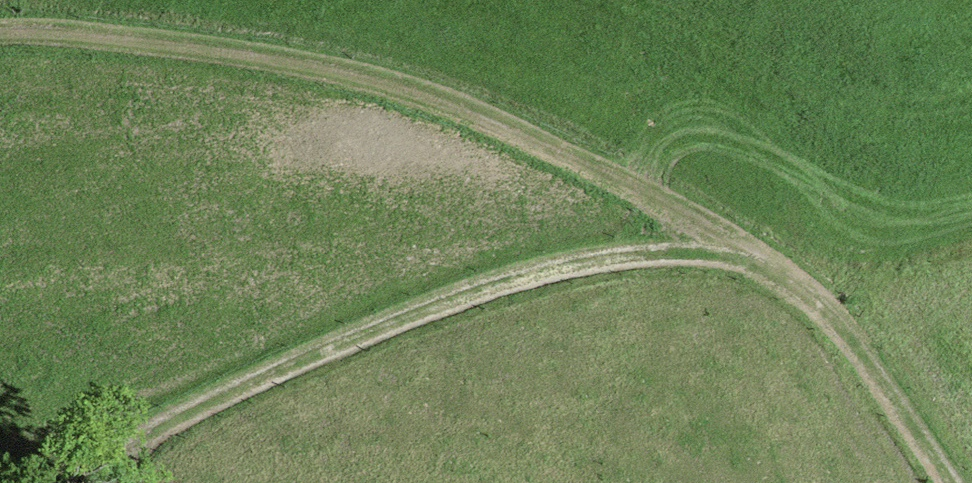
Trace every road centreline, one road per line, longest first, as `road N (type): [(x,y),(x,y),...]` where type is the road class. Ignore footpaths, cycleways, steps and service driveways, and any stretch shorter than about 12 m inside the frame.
road 1 (track): [(0,29),(88,20),(317,54),(717,216),(846,310),(953,482)]
road 2 (track): [(717,216),(568,229),(365,302),(204,378),(115,428),(96,453)]

